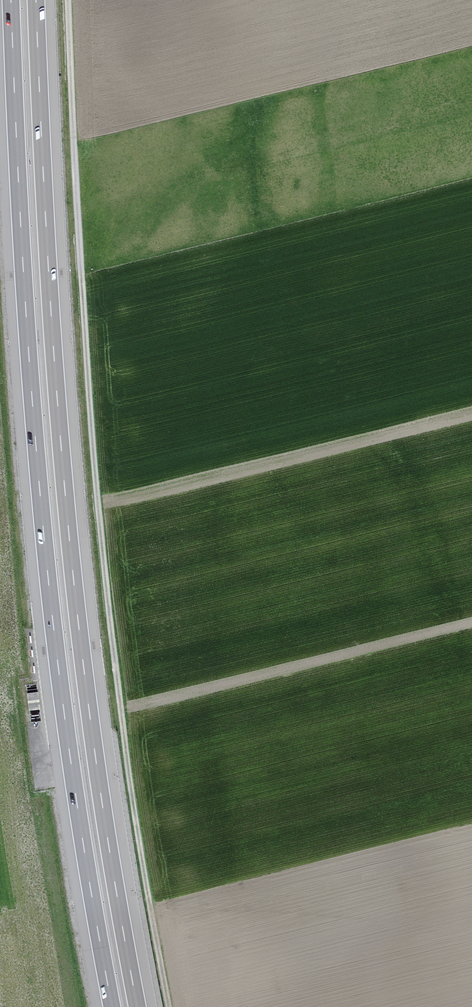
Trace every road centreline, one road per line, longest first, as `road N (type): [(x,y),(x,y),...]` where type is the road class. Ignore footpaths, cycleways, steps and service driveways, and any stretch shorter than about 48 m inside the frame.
road 1 (motorway): [(137,1006),(73,578),(36,0)]
road 2 (motorway): [(11,0),(44,536),(112,1006)]
road 3 (track): [(168,1006),(130,779),(98,504),(68,0)]

